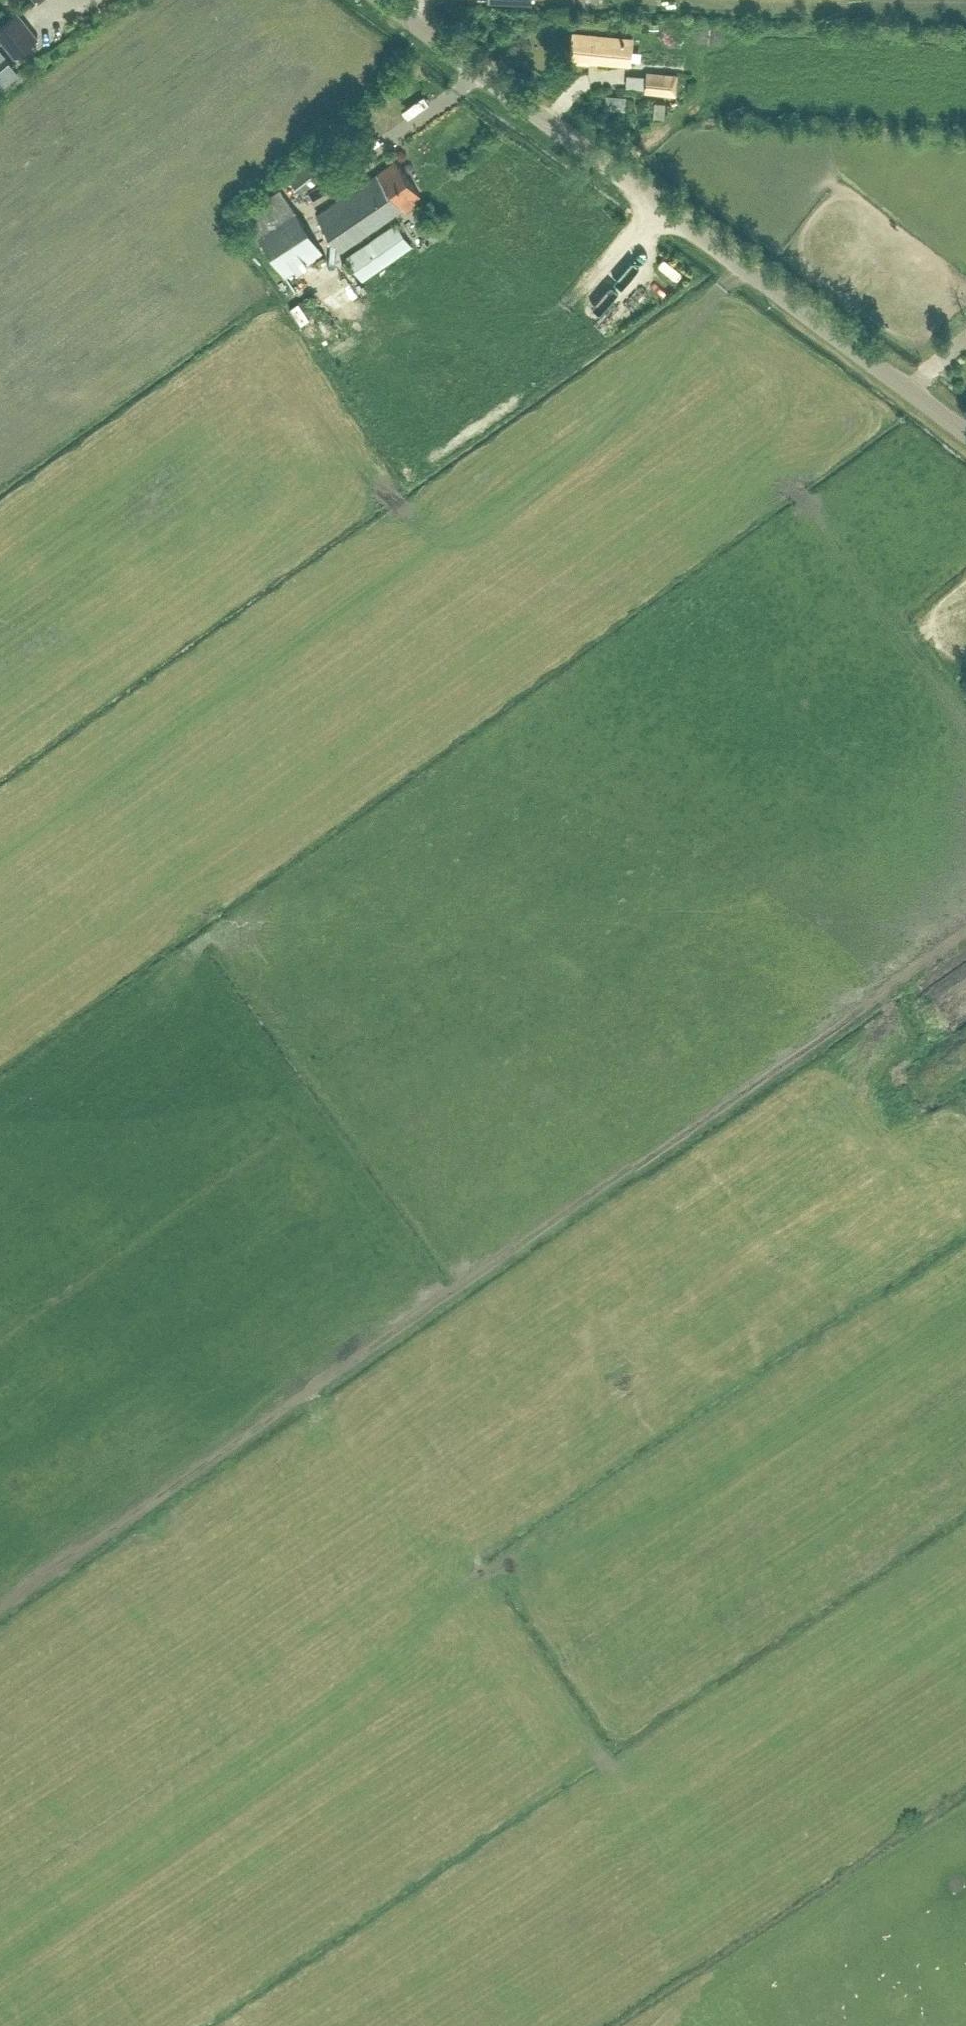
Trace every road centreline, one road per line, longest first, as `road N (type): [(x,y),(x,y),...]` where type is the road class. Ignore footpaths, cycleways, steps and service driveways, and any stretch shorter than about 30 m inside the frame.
road 1 (tertiary): [(965,431),(387,0)]

